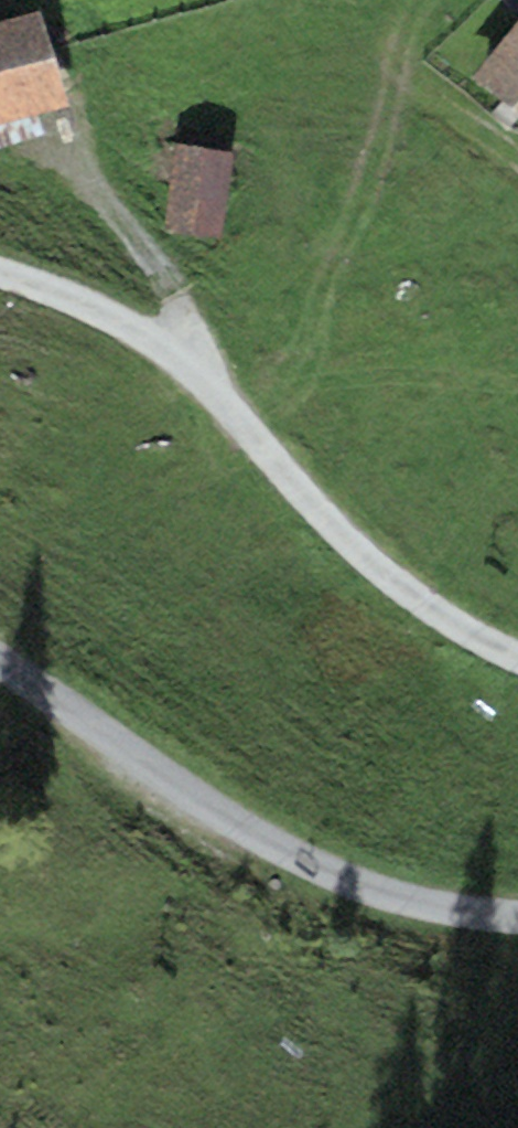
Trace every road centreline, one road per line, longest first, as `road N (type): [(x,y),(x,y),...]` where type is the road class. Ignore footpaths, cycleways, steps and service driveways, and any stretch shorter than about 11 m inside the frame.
road 1 (track): [(517,655),(444,621),(342,530),(185,357),(101,310),(0,275)]
road 2 (unclassified): [(517,917),(456,913),(323,876),(118,758),(0,669)]
road 3 (residential): [(517,164),(414,82)]

